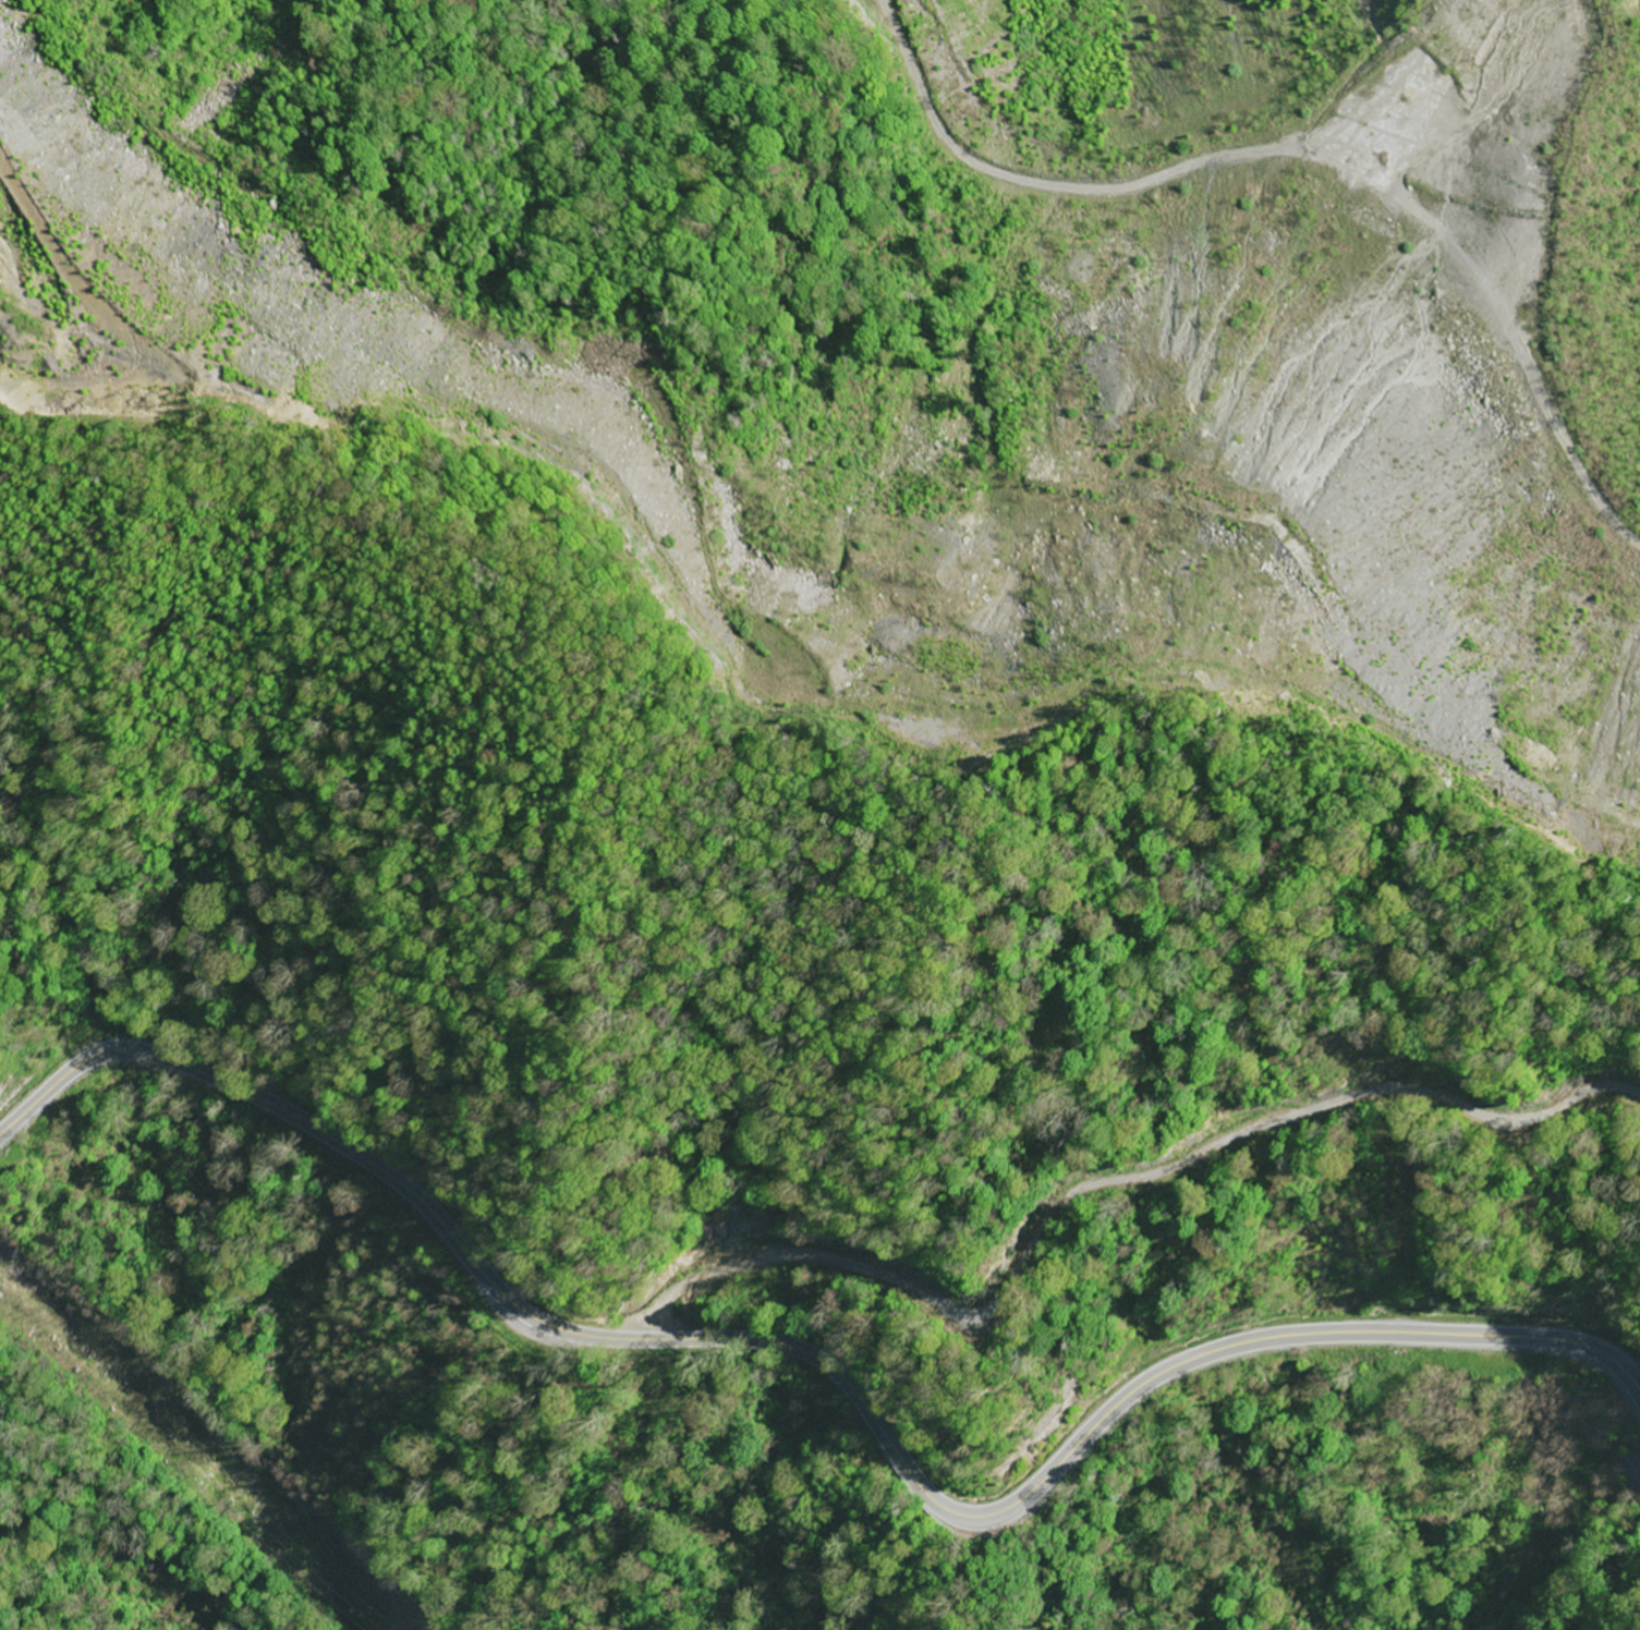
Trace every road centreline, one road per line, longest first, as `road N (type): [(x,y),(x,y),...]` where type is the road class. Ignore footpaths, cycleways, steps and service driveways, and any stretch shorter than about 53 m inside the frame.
road 1 (primary): [(1639,1392),(1605,1354),(1566,1340),(1398,1330),(1251,1340),(1158,1373),(1104,1415),(1026,1496),(991,1516),(967,1517),(927,1495),(851,1386),(818,1355),(768,1338),(604,1337),(547,1323),(505,1294),(413,1192),(364,1155),(175,1060),(134,1049),(99,1053),(0,1131)]
road 2 (track): [(892,0),(1035,136),(1144,179),(1203,173),(1300,141),(1412,44),(1462,16),(1502,9),(1524,20),(1544,69),(1551,127),(1526,308),(1529,358),(1591,483),(1639,547)]
road 3 (track): [(755,650),(687,554),(579,447),(540,423),(438,385),(284,268),(189,233),(126,197),(52,126),(0,49)]

